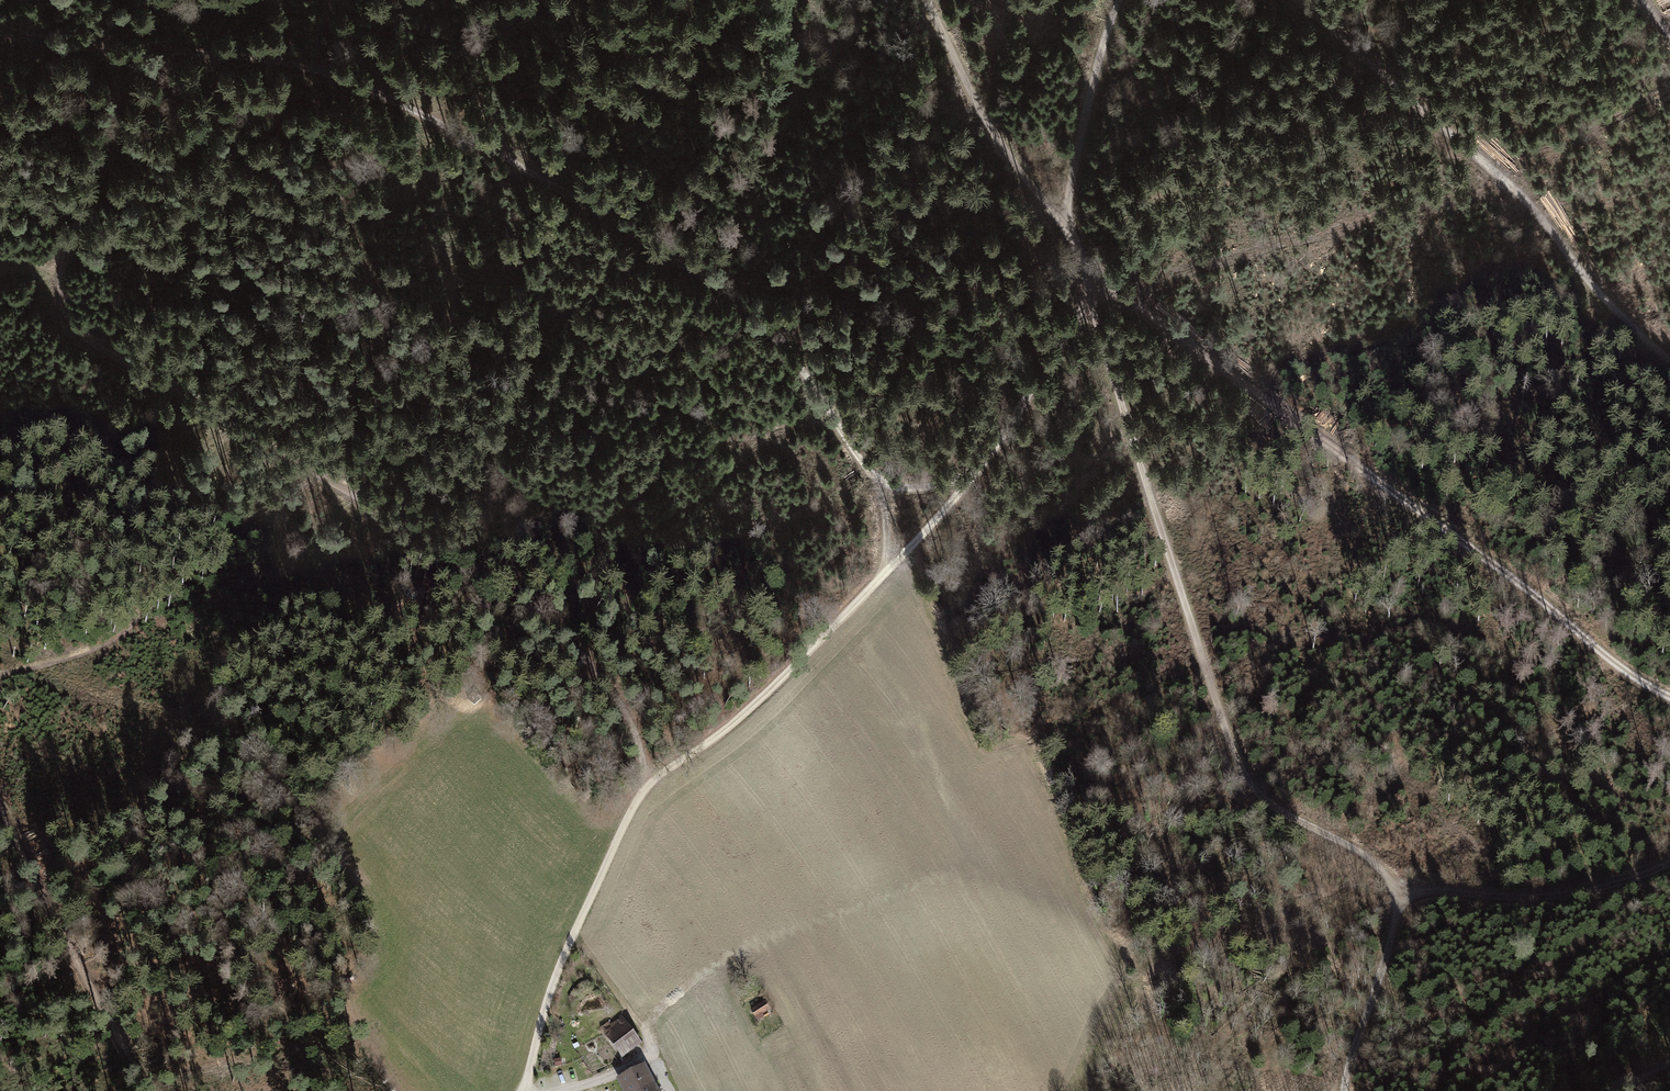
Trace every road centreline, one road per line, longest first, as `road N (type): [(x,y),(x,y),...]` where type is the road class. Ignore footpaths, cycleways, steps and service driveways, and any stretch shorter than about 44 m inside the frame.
road 1 (track): [(0,30),(44,43),(184,49),(315,68),(406,104),(523,168),(750,310),(792,354),(873,479),(887,568)]
road 2 (track): [(642,787),(626,715),(553,627),(451,552),(90,343),(68,320),(63,268),(121,96),(120,51)]
road 3 (track): [(522,1090),(577,924),(642,787),(758,699),(903,555),(965,483),(1097,286)]
road 4 (track): [(1097,286),(1099,327),(1210,701),(1267,806),(1373,861),(1404,895),(1575,891),(1669,861)]
road 5 (track): [(1097,286),(1543,600),(1635,676),(1669,694)]
road 6 (track): [(1298,0),(1511,186),(1592,287),(1669,363)]
road 7 (track): [(147,1090),(0,806)]
road 8 (track): [(926,0),(991,134),(1065,226)]
road 9 (track): [(1119,0),(1065,226)]
road 10 (track): [(1404,895),(1345,1090)]
road 11 (track): [(691,0),(805,91)]

